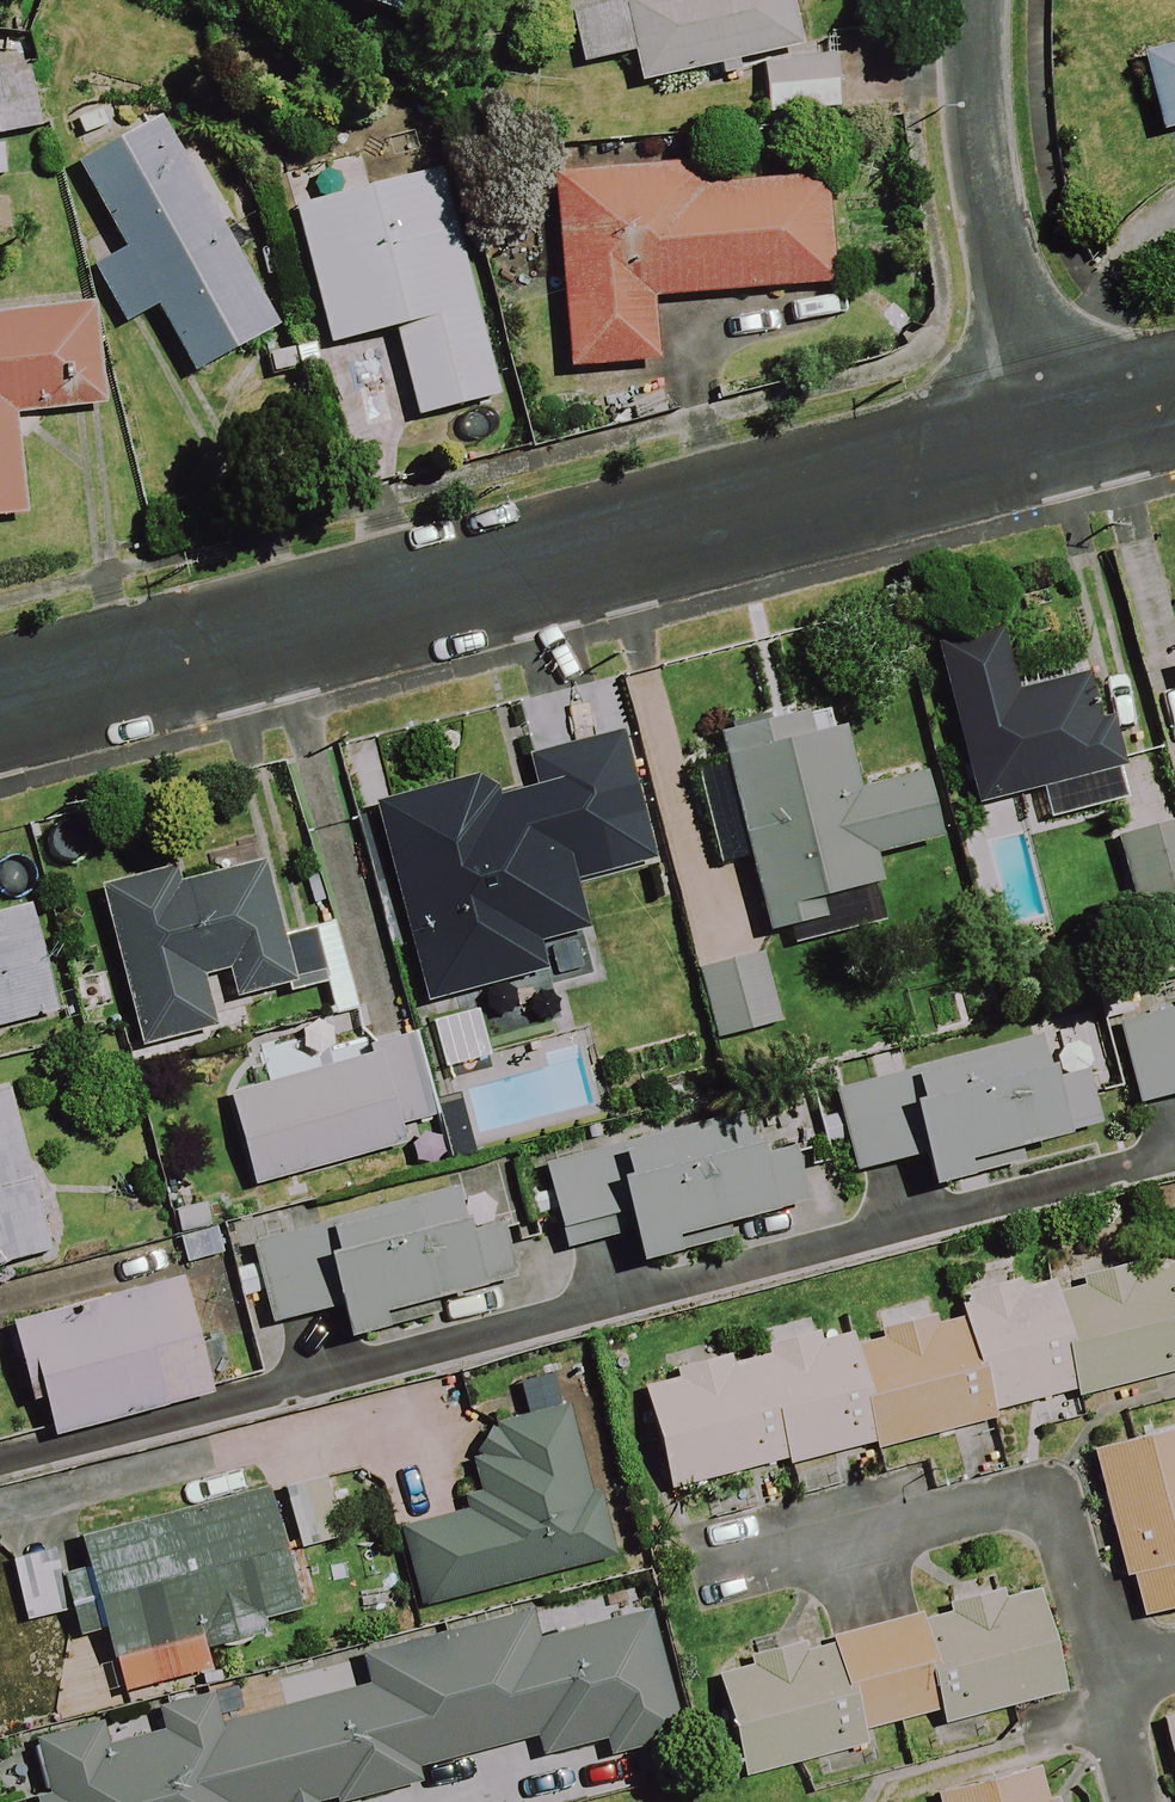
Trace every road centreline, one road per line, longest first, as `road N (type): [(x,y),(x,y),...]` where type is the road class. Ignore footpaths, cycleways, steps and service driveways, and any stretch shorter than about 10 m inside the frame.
road 1 (residential): [(0,706),(1065,426)]
road 2 (residential): [(1065,426),(1026,330),(990,162),(980,0)]

